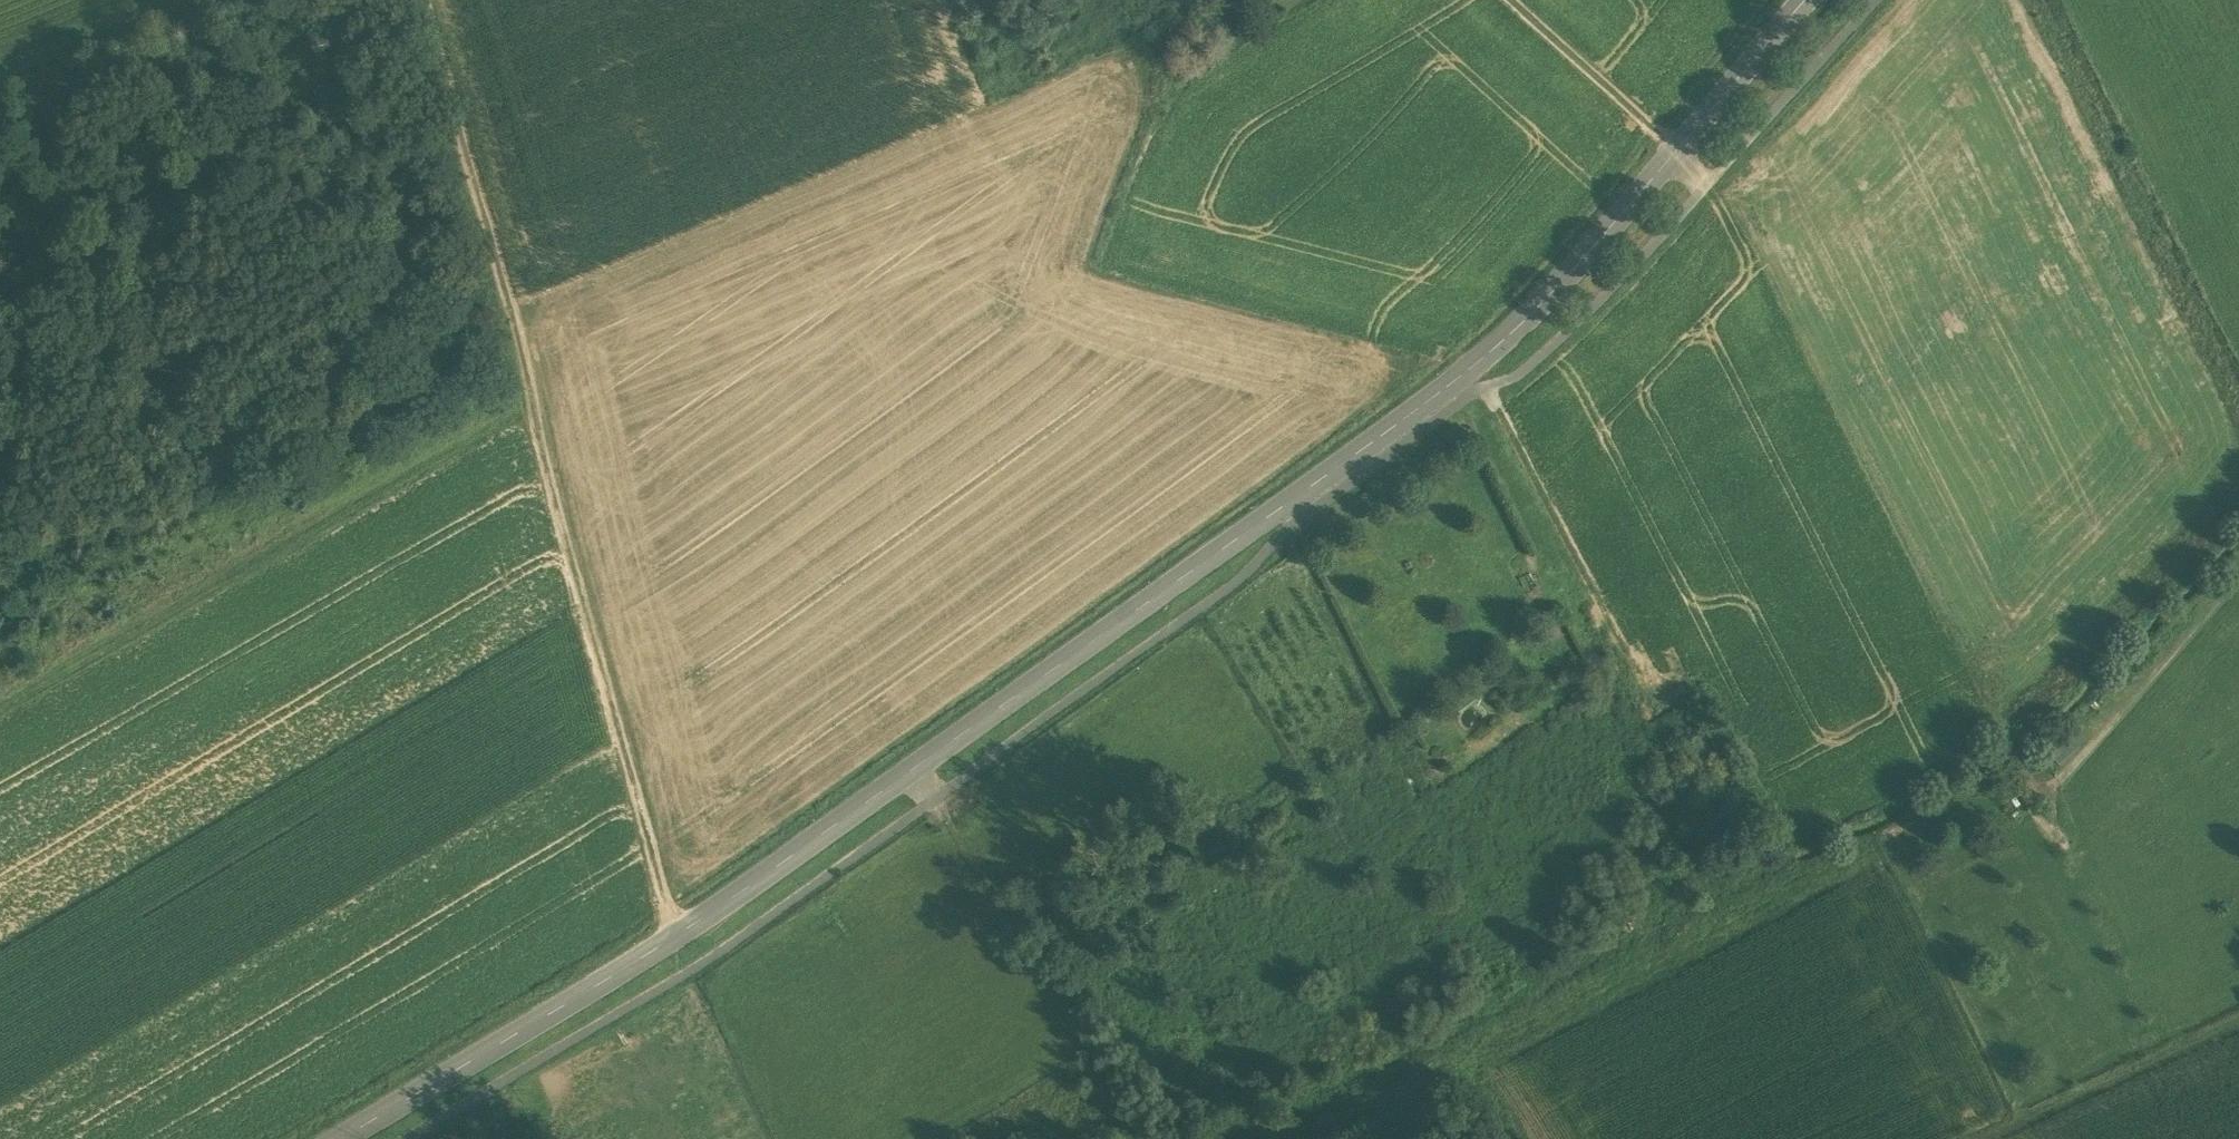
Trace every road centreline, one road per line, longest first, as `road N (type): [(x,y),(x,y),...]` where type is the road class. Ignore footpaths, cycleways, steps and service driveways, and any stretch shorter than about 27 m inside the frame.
road 1 (tertiary): [(342,1138),(678,930),(861,804),(1476,361),(1620,217),(1806,0)]
road 2 (track): [(681,927),(548,471),(427,0)]
road 3 (track): [(0,707),(532,396)]
road 4 (track): [(2238,1019),(1979,1138)]
road 5 (track): [(0,93),(233,0)]
road 6 (track): [(1679,148),(1513,0)]

